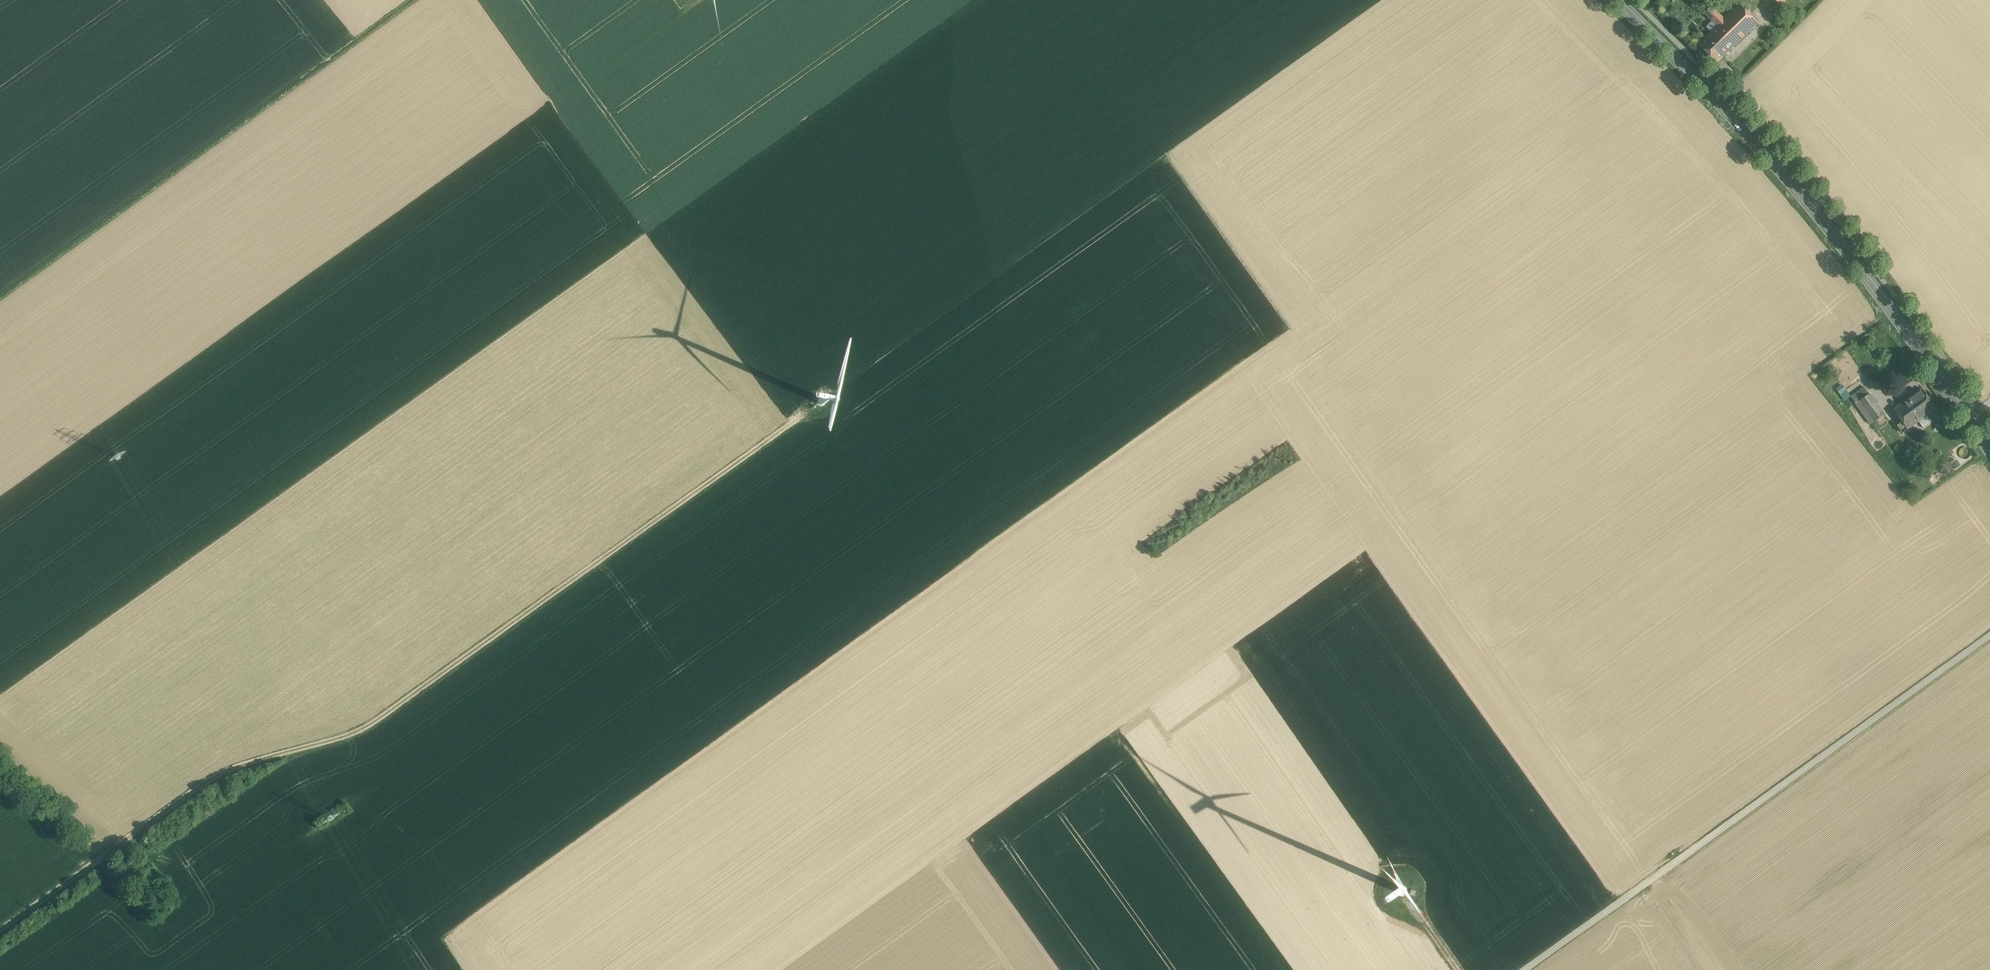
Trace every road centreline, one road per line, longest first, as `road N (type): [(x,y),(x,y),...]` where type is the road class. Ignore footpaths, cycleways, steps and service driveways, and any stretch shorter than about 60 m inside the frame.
road 1 (track): [(809,409),(364,729),(218,773),(0,929)]
road 2 (secondary): [(1989,439),(1775,158),(1617,0)]
road 3 (unclassified): [(1527,969),(1989,636)]
road 4 (track): [(415,0),(0,298)]

